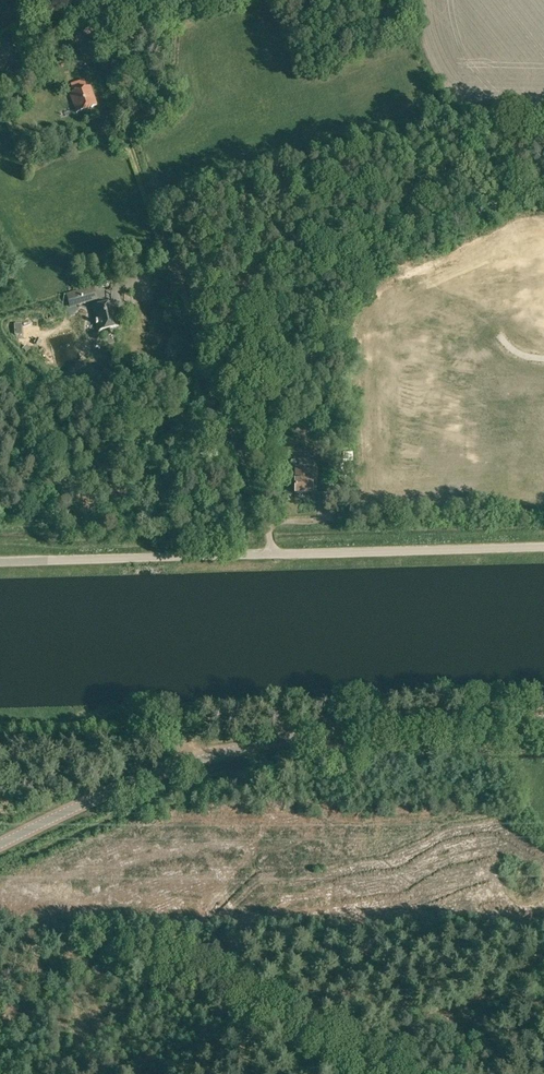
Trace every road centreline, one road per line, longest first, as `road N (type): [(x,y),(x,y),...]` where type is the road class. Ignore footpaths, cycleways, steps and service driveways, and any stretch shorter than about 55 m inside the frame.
road 1 (track): [(155,0),(171,39),(178,100),(171,117),(130,144),(271,554)]
road 2 (secondary): [(0,851),(182,761),(240,746),(340,733),(543,726)]
road 3 (unclassified): [(0,563),(543,547)]

